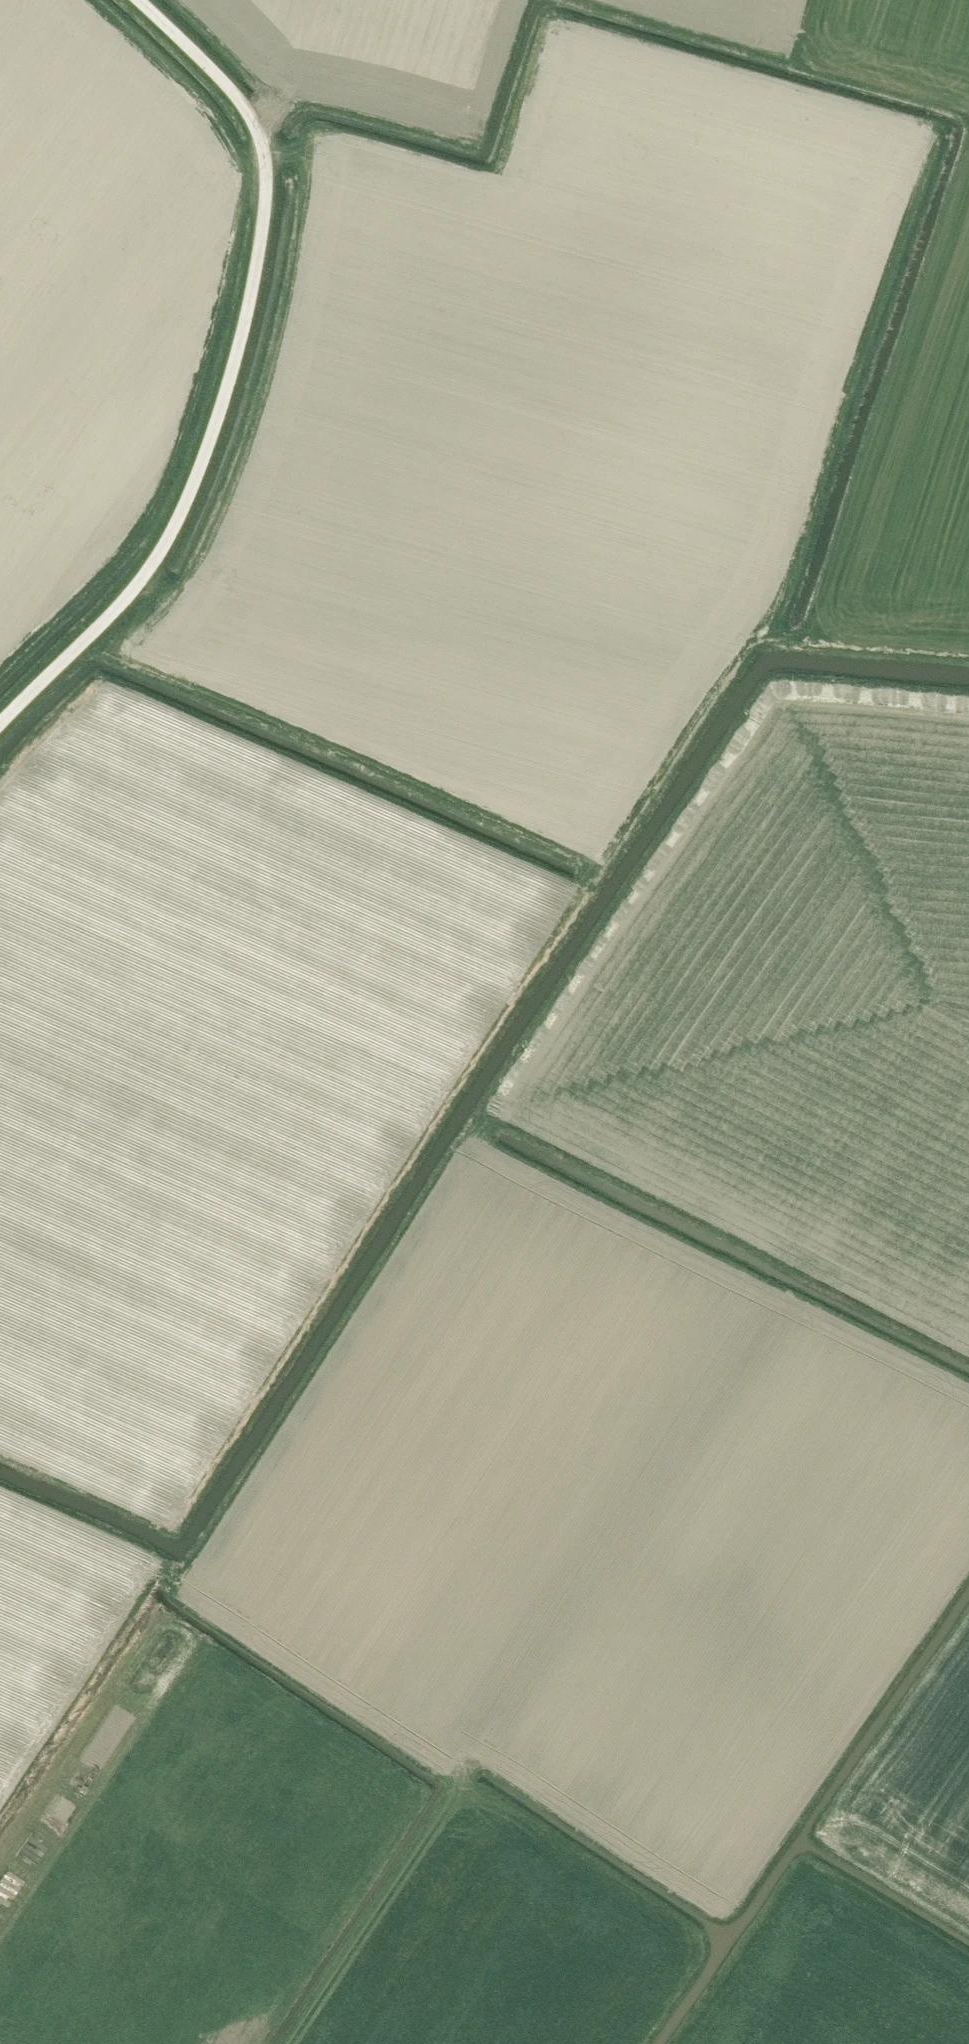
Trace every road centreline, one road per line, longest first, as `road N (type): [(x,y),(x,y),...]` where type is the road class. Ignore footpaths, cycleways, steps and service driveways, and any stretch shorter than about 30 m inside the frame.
road 1 (unclassified): [(0,727),(130,594),(166,543),(214,431),(257,269),(268,192),(259,132),(231,89),(141,0)]

